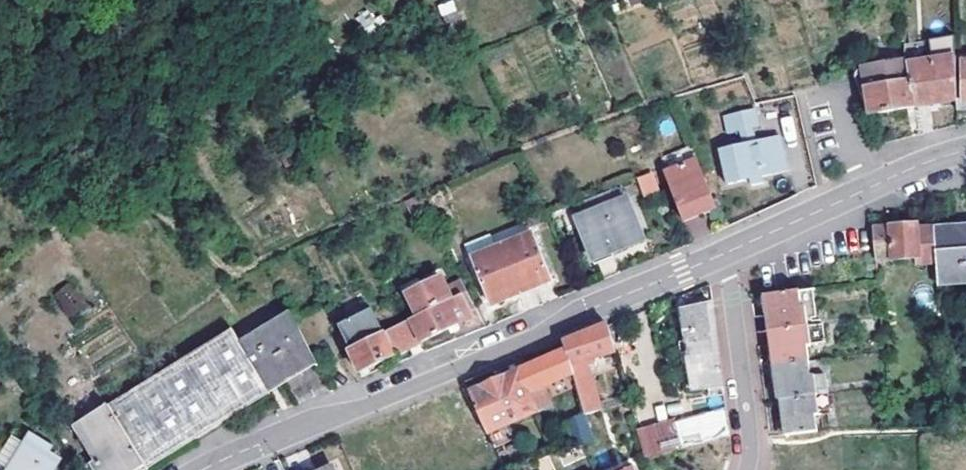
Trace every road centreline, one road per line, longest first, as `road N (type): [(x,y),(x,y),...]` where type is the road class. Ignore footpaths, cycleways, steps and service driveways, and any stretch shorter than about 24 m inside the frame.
road 1 (residential): [(202,469),(721,253)]
road 2 (residential): [(721,253),(965,149)]
road 3 (residential): [(751,469),(721,253)]

